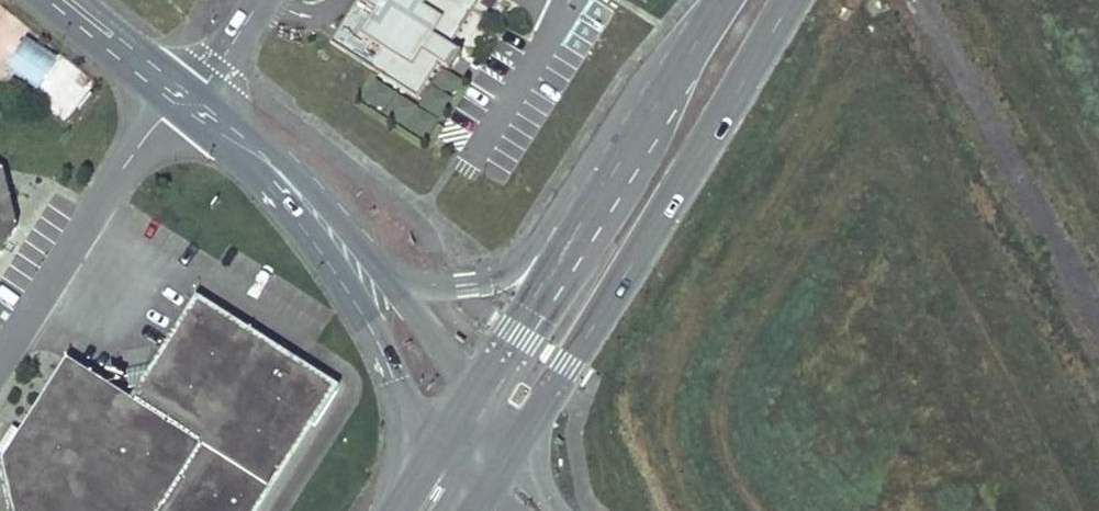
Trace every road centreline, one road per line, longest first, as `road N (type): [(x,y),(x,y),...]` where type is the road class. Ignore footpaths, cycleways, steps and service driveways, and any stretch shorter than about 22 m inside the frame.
road 1 (primary): [(518,447),(790,0)]
road 2 (secondary): [(300,195),(404,380),(447,433)]
road 3 (primary): [(722,0),(580,227)]
road 4 (secondary): [(580,227),(490,280),(392,284)]
road 5 (primary): [(580,227),(476,391)]
road 6 (secondary): [(72,0),(194,97)]
road 7 (secondary): [(194,97),(300,195)]
road 8 (secondary): [(476,391),(392,284)]
road 9 (secondary): [(392,284),(300,195)]

